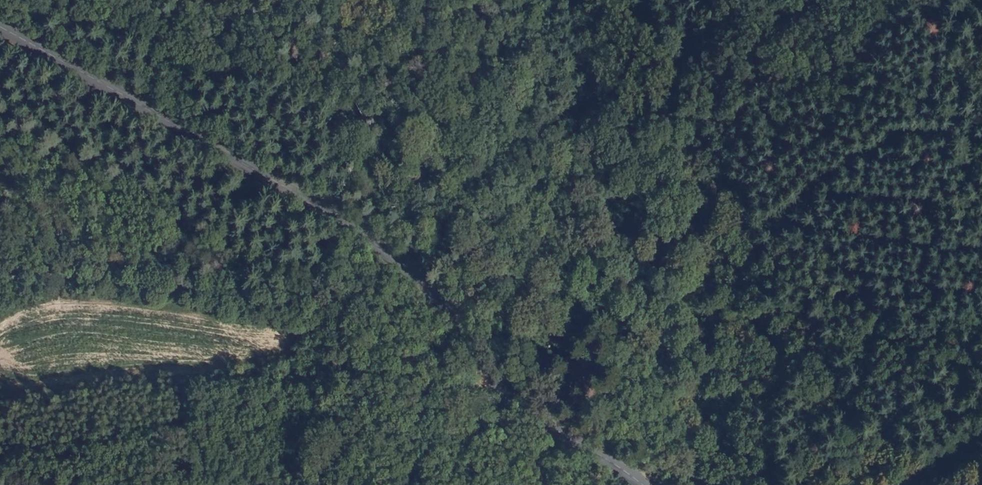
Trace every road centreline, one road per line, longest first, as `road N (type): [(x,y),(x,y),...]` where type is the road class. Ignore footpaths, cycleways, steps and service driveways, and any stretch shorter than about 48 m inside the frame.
road 1 (tertiary): [(0,35),(355,227),(465,329),(493,383),(517,408),(645,484)]
road 2 (track): [(699,484),(428,350),(347,319),(83,277),(0,301)]
road 3 (track): [(981,333),(948,373),(812,478),(790,484)]

